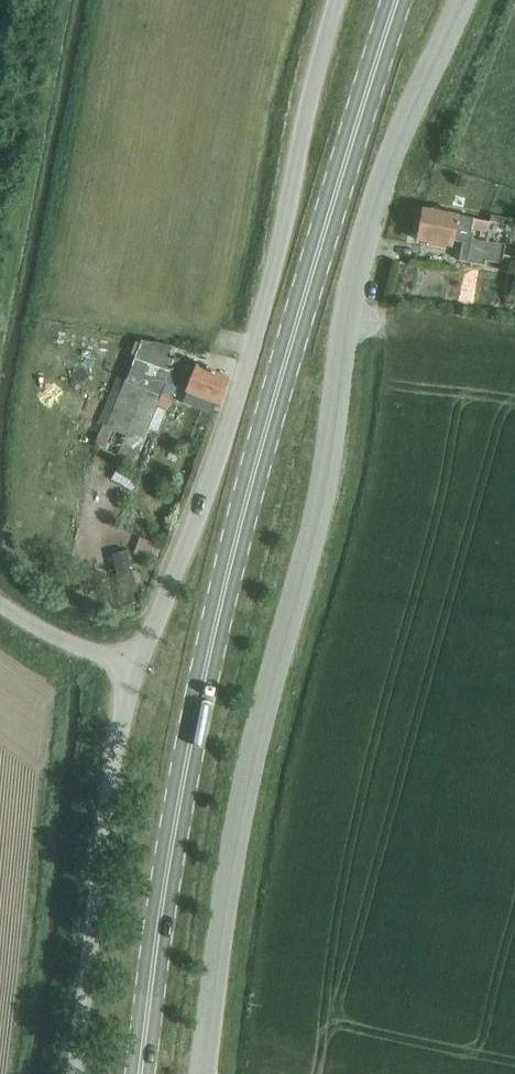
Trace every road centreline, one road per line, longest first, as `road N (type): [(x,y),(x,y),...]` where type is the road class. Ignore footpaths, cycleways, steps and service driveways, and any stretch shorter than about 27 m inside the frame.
road 1 (unclassified): [(204,1073),(243,807),(336,437),(351,291),(396,146),(463,0)]
road 2 (primary): [(141,1073),(185,771),(231,562),(397,0)]
road 3 (unclassified): [(334,0),(253,369),(151,641),(129,667)]
road 4 (unclassified): [(129,667),(76,1073)]
road 5 (unclassified): [(129,667),(0,608)]

